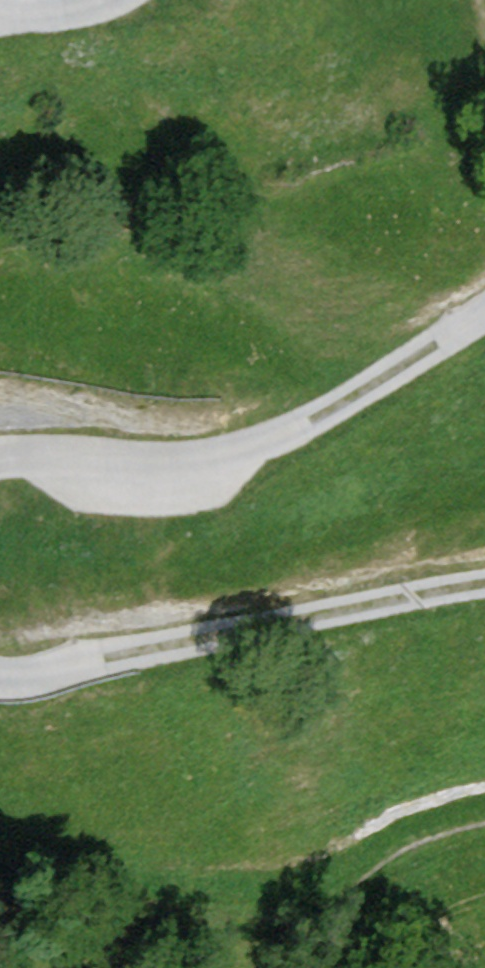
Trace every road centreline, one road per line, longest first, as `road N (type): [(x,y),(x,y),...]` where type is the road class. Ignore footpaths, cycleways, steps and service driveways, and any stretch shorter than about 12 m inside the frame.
road 1 (unclassified): [(484,303),(270,439),(173,464),(0,460)]
road 2 (unclassified): [(0,674),(15,679),(484,581)]

